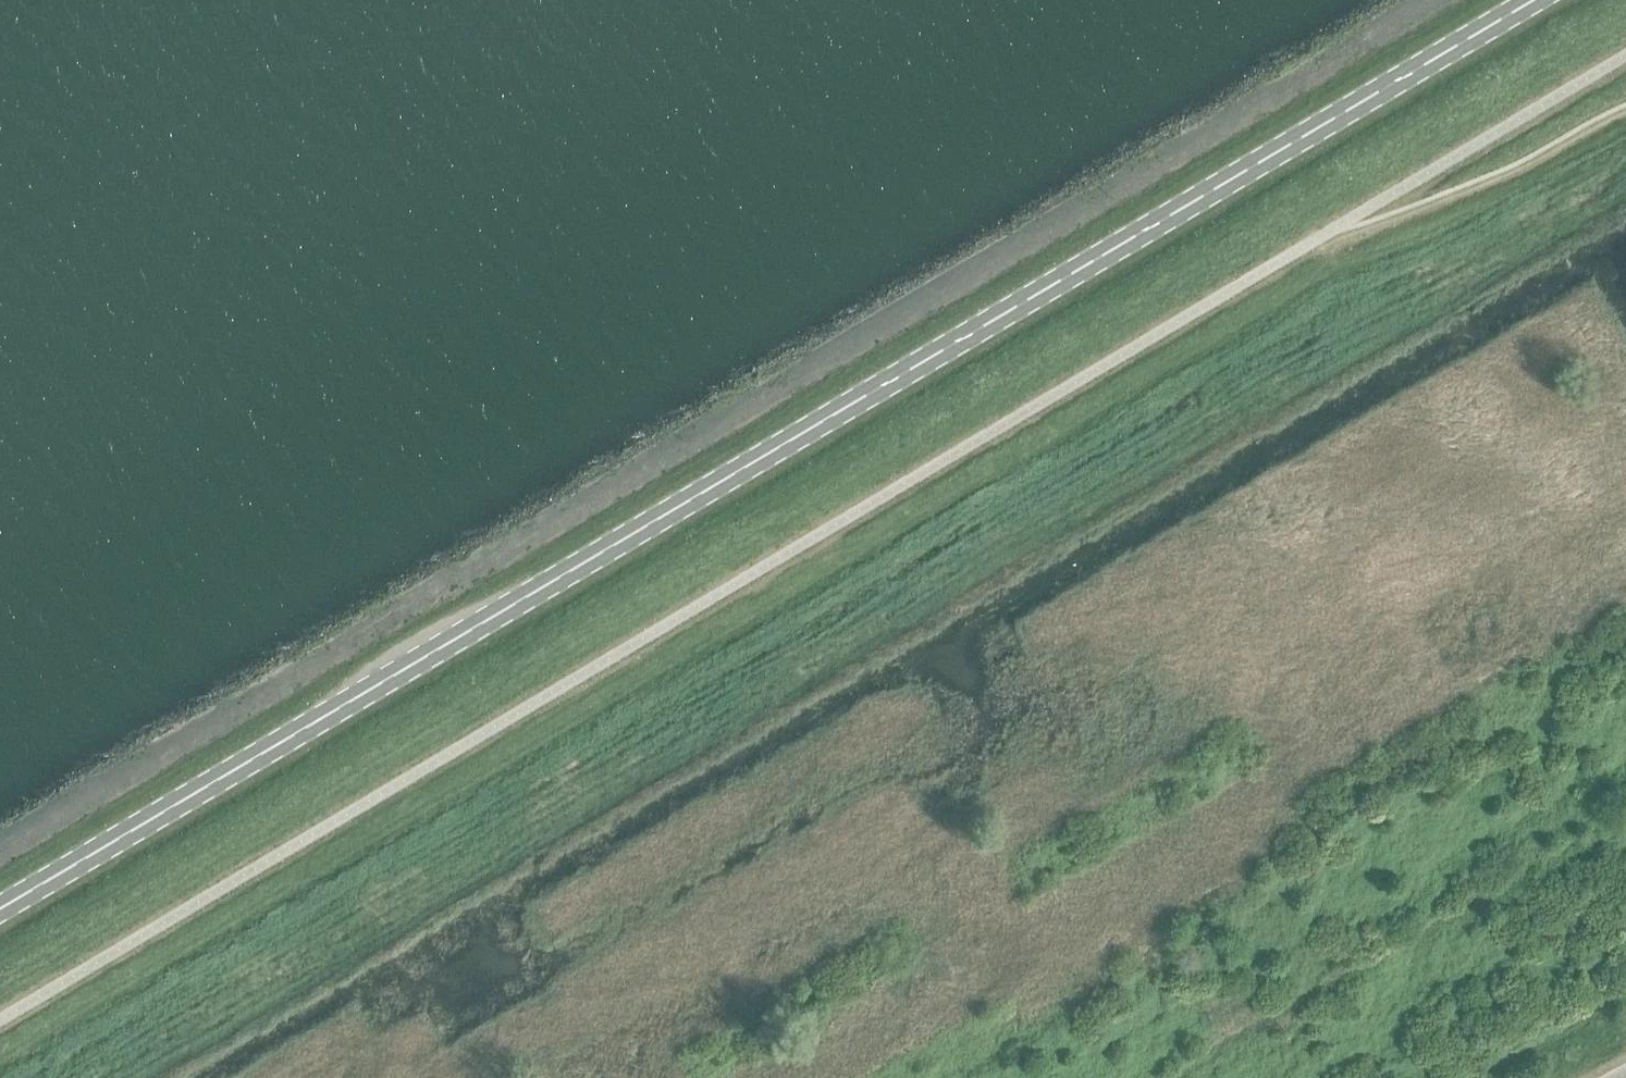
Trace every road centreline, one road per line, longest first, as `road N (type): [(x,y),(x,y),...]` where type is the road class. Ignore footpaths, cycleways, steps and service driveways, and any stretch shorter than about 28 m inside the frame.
road 1 (secondary): [(0,910),(1529,0)]

